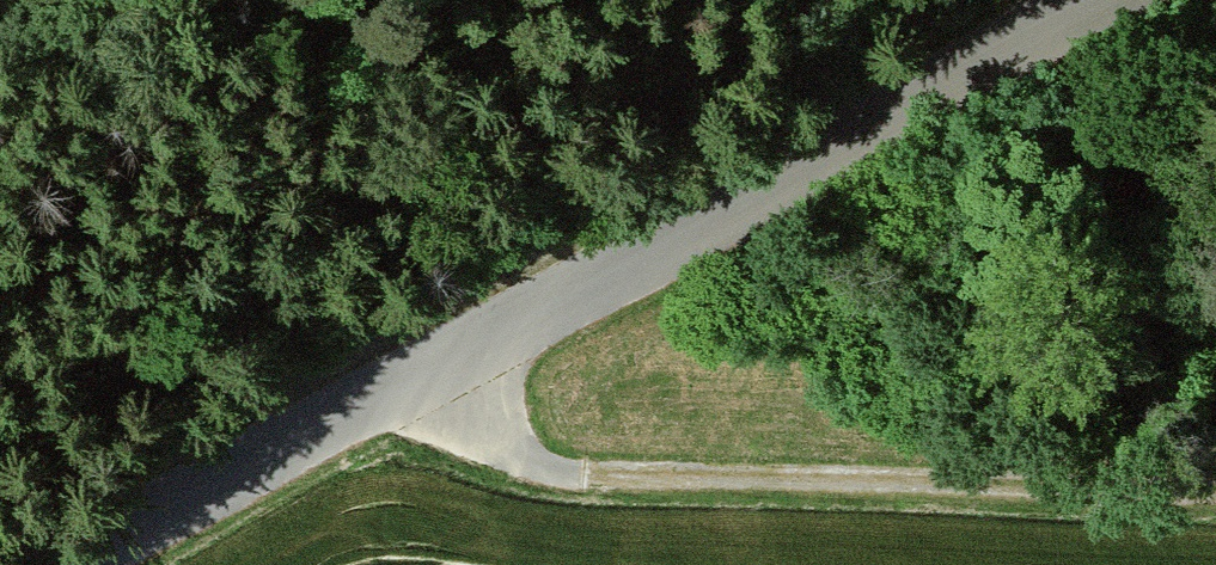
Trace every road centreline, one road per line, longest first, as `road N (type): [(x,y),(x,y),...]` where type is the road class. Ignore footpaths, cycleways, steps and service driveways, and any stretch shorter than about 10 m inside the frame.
road 1 (unclassified): [(68,564),(651,253),(1087,0)]
road 2 (track): [(445,363),(499,441),(536,466),(1215,484)]

